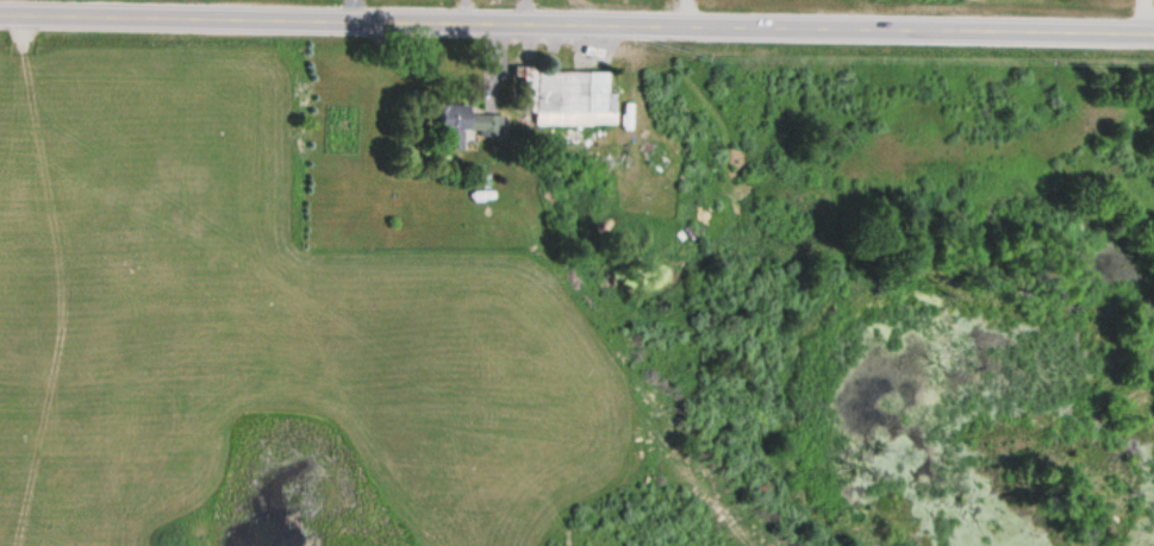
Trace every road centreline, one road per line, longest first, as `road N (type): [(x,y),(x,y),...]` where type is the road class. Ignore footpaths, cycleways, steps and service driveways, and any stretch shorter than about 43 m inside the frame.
road 1 (tertiary): [(0,11),(1153,27)]

